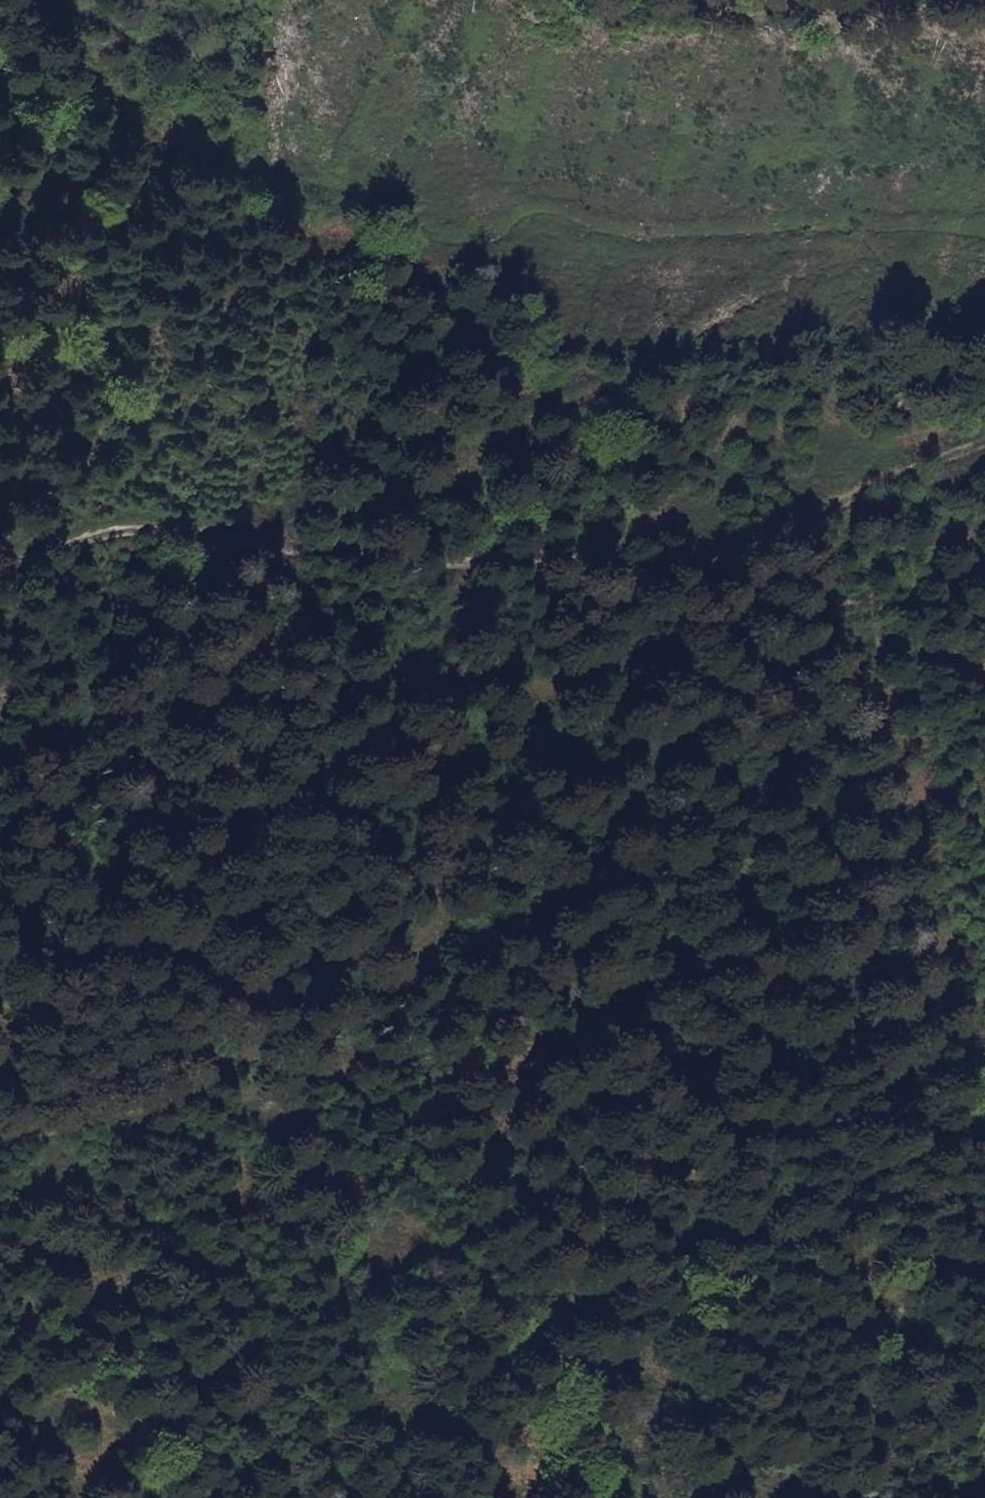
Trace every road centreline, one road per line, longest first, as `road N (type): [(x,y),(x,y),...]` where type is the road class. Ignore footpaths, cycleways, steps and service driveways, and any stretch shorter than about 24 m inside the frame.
road 1 (track): [(984,963),(804,1070),(607,1035),(450,1038),(0,1148)]
road 2 (track): [(0,584),(155,533),(490,557),(833,604),(984,645)]

